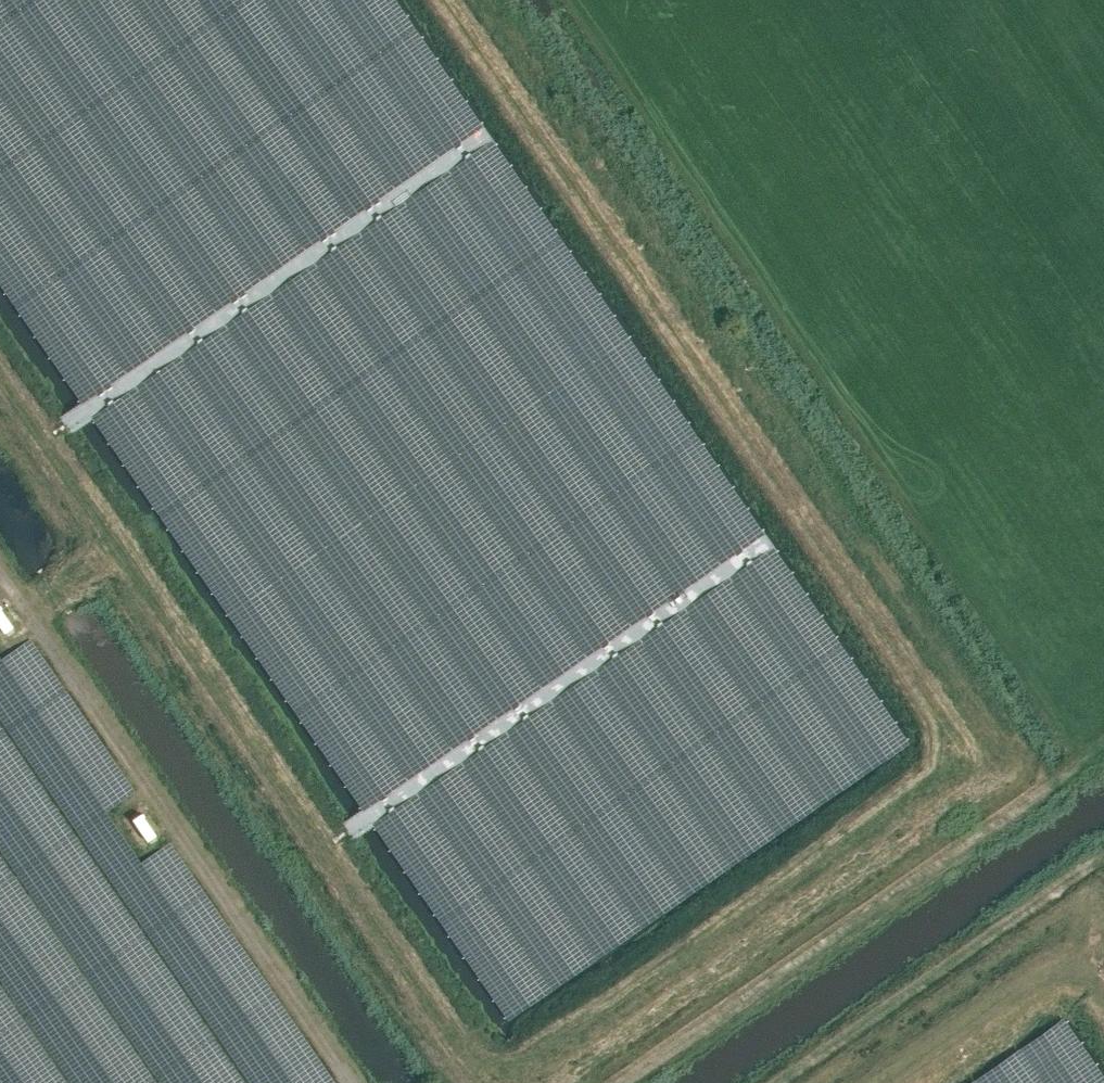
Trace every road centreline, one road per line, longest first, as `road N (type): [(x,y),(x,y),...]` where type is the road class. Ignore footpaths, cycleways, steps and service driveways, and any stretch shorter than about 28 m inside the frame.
road 1 (track): [(629,1082),(1049,779)]
road 2 (track): [(1103,855),(776,1082)]

